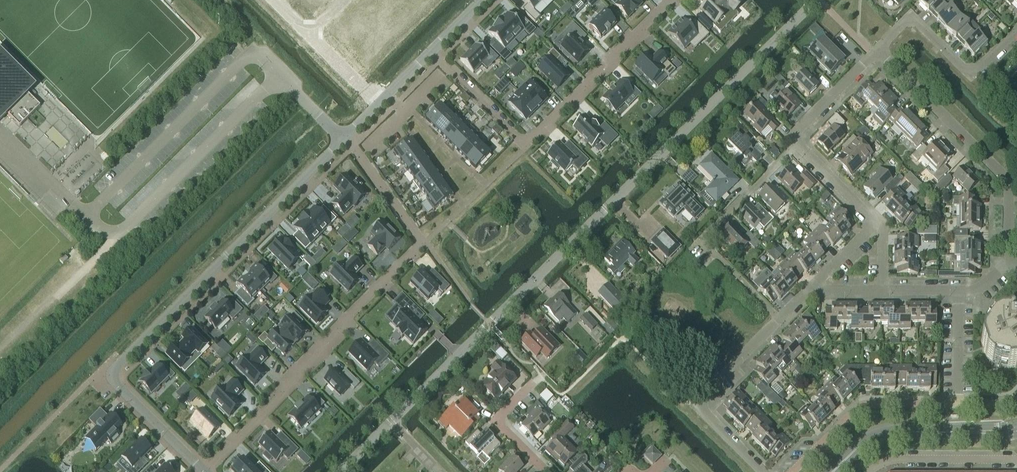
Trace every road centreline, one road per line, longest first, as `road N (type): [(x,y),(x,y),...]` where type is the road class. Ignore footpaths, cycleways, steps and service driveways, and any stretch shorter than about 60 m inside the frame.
road 1 (residential): [(341,471),(818,0)]
road 2 (residential): [(342,139),(113,375),(205,471)]
road 3 (residential): [(206,471),(416,247),(417,235),(343,138)]
road 4 (residential): [(430,51),(525,143),(670,0)]
road 5 (residential): [(1013,262),(1006,174),(879,47)]
road 6 (residential): [(798,144),(706,241),(780,319)]
road 7 (residential): [(764,471),(699,403),(780,319)]
road 8 (residential): [(959,405),(868,404),(792,471)]
road 9 (residential): [(879,47),(912,21),(971,72),(1016,30)]
road 10 (residential): [(869,471),(888,460),(1016,460)]
road 11 (residential): [(378,103),(274,0)]
road 12 (residential): [(879,47),(798,130),(798,144)]
road 13 (tertiary): [(1016,424),(892,432)]
road 14 (tertiary): [(892,432),(1016,436)]
road 15 (residential): [(547,471),(498,421),(534,383)]

